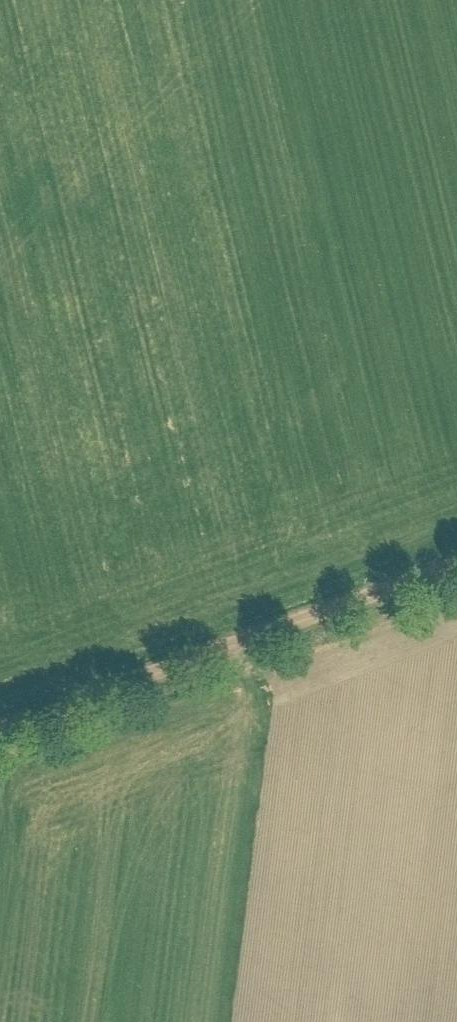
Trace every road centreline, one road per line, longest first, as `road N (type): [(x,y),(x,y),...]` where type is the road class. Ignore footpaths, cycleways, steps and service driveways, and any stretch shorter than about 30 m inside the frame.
road 1 (track): [(0,736),(456,568)]

